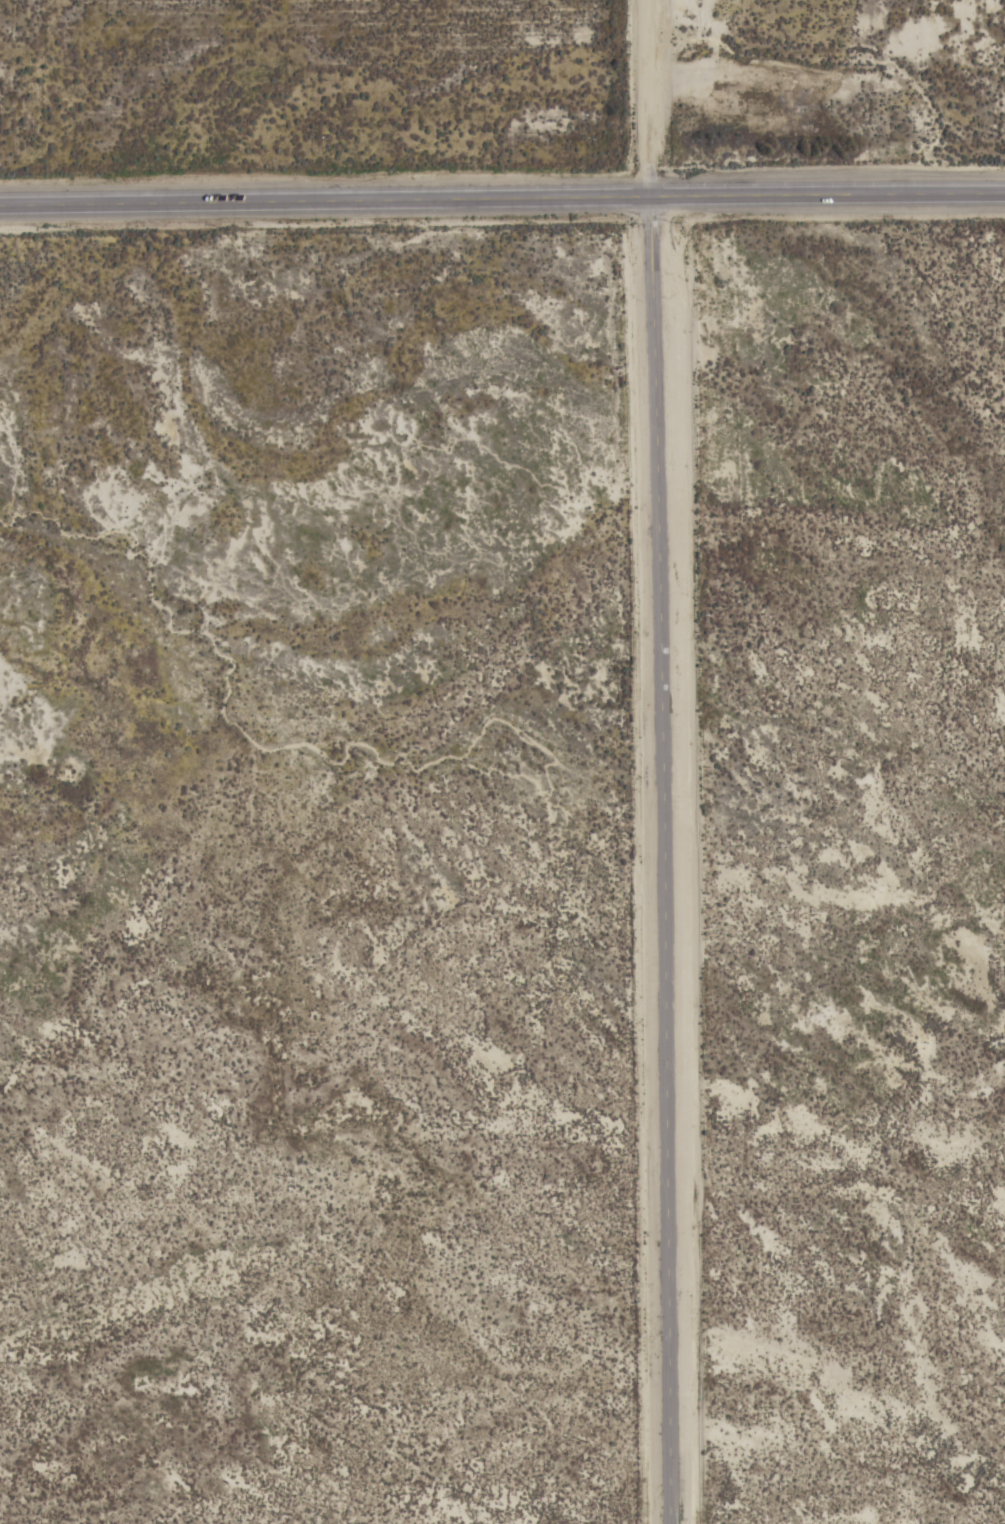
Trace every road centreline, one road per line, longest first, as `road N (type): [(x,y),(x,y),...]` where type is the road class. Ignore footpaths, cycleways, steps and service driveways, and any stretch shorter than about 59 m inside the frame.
road 1 (tertiary): [(655,201),(669,1523)]
road 2 (trunk): [(655,201),(0,209)]
road 3 (trunk): [(1004,199),(655,201)]
road 4 (residential): [(651,0),(655,201)]

